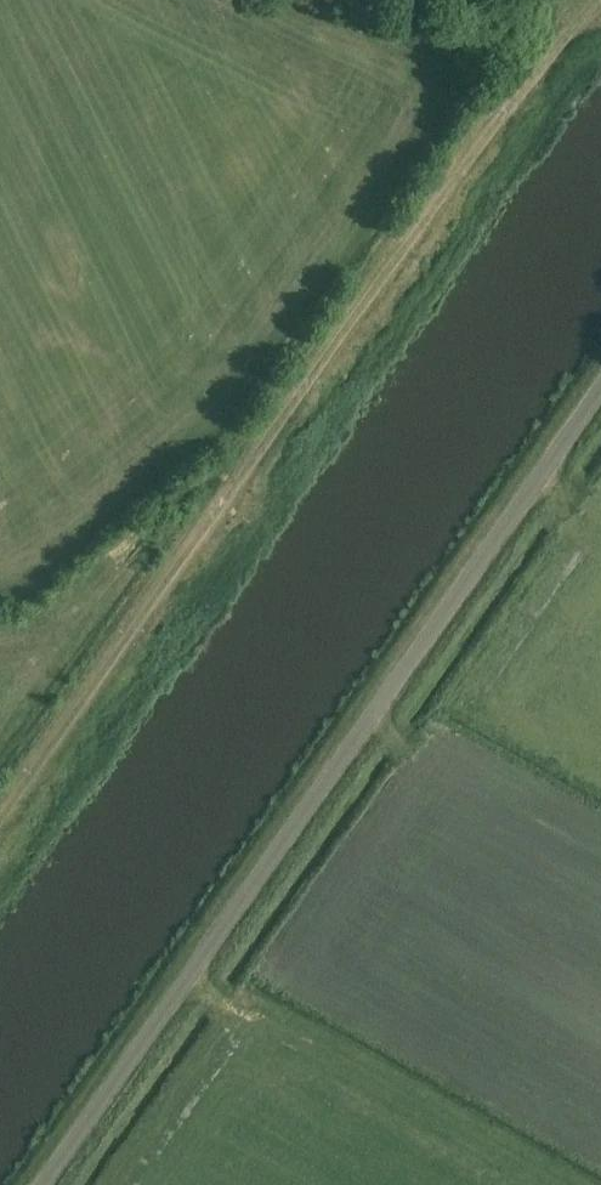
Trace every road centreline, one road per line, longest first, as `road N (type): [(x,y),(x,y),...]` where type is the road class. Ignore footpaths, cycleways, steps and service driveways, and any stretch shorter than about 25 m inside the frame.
road 1 (track): [(598,0),(0,823)]
road 2 (residential): [(49,1184),(600,398)]

